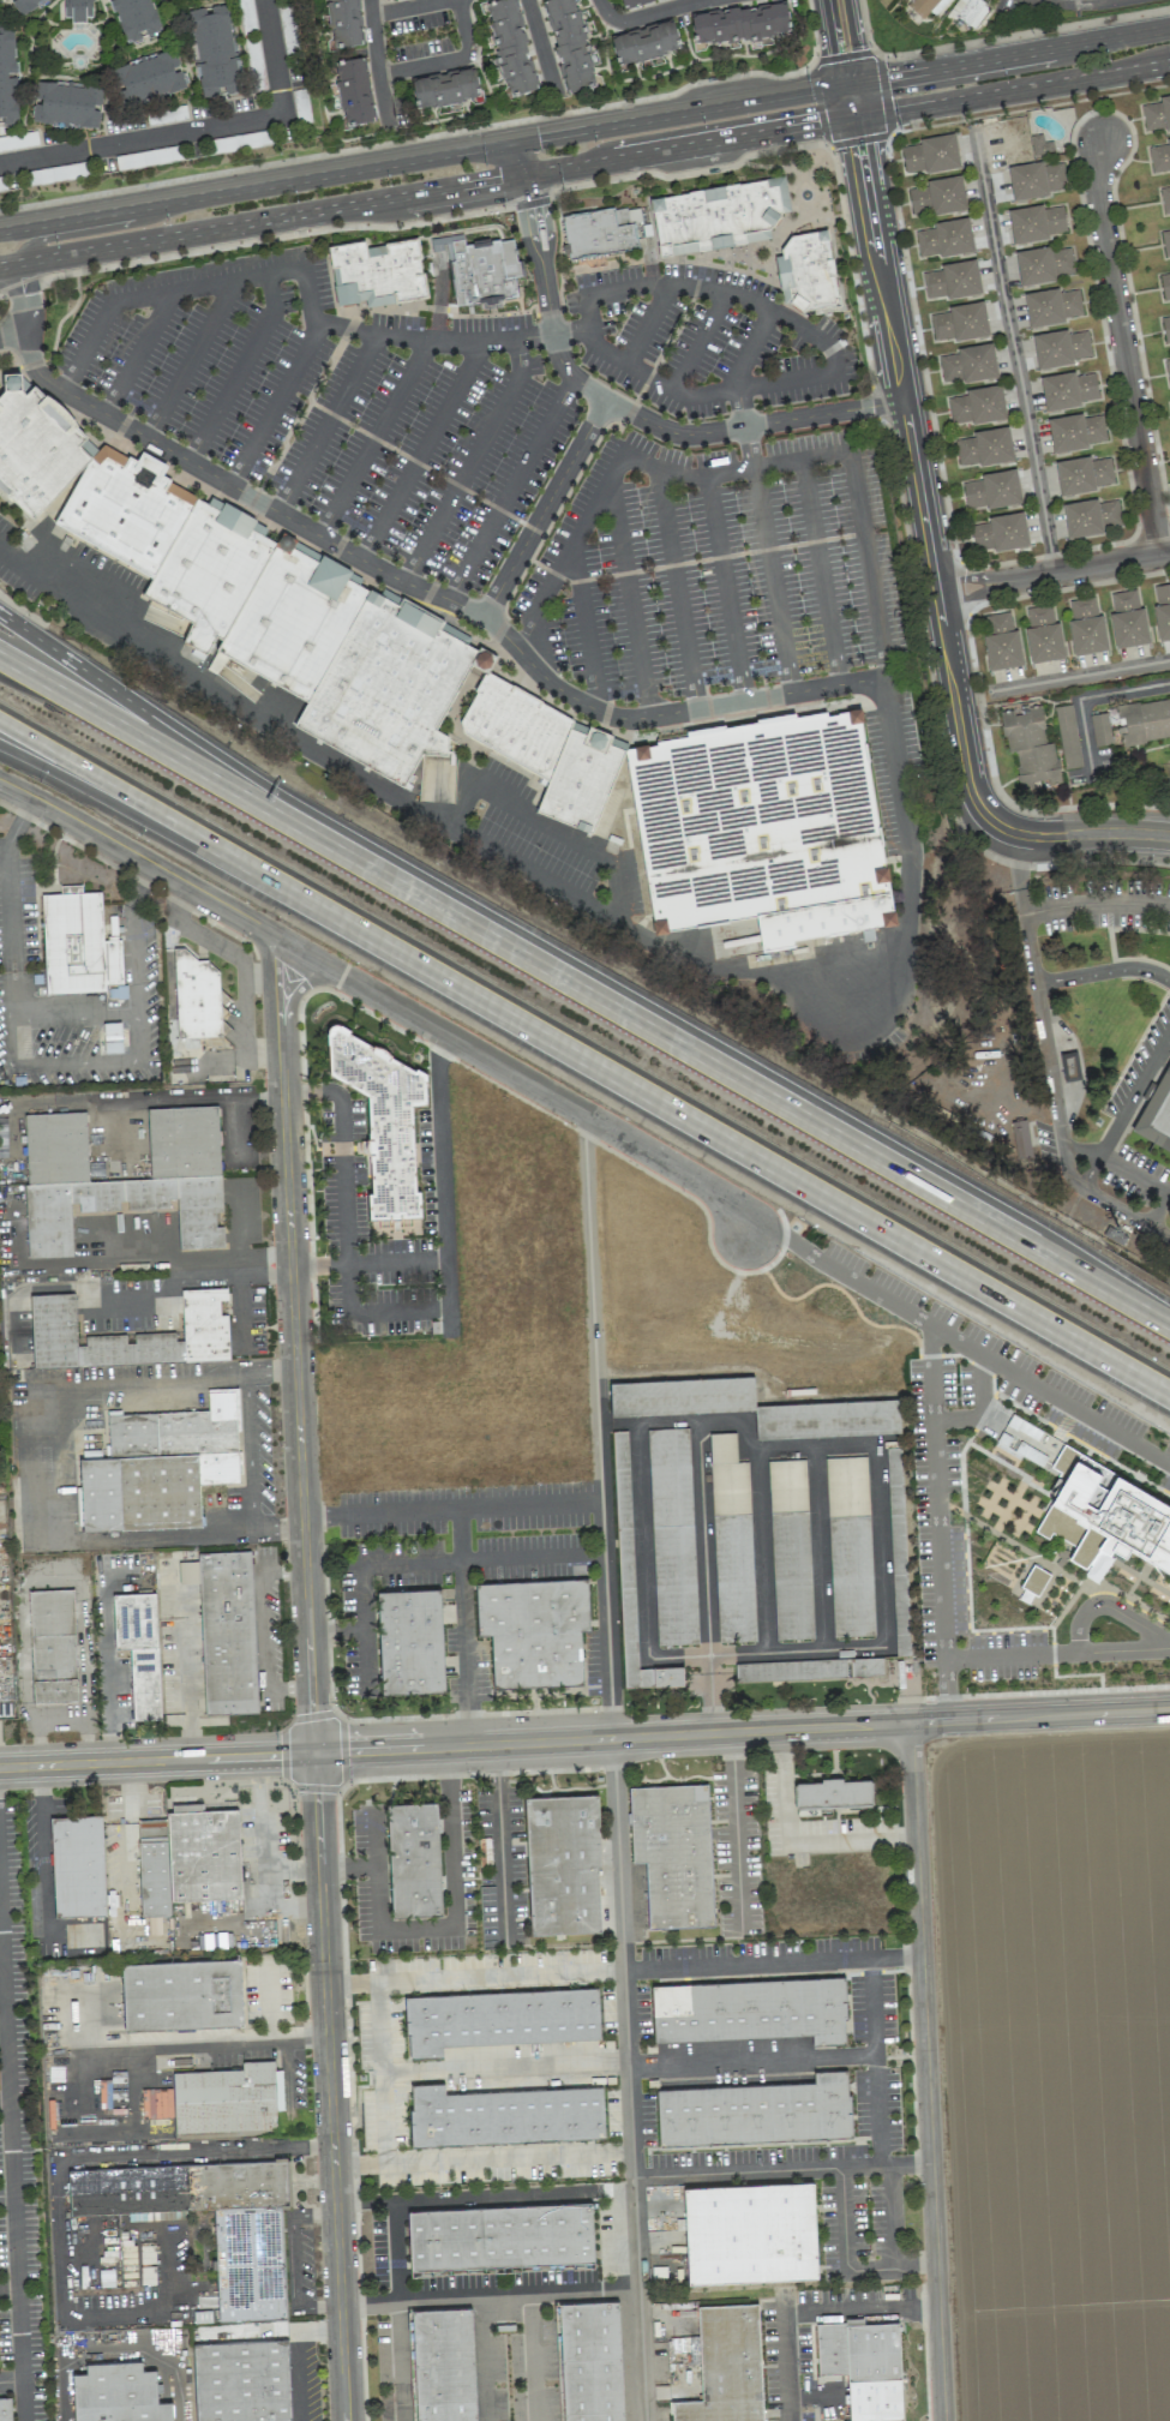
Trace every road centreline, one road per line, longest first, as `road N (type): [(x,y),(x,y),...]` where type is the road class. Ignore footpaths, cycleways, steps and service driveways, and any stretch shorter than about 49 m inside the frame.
road 1 (residential): [(274,934),(345,2420)]
road 2 (tertiary): [(1169,1710),(0,1767)]
road 3 (motorway): [(260,871),(1169,1390)]
road 4 (residential): [(749,1234),(718,1194),(0,783)]
road 5 (motorway): [(1031,1246),(269,810)]
road 6 (residential): [(910,1724),(946,2420)]
road 7 (tertiary): [(854,118),(962,753)]
road 8 (secondary): [(0,265),(526,174)]
road 9 (secondary): [(484,146),(0,230)]
road 10 (residential): [(1103,140),(1096,190),(1159,555)]
road 11 (secondary): [(850,83),(484,146)]
road 12 (secondary): [(526,174),(854,118)]
road 13 (motorway): [(269,810),(151,715),(0,615)]
road 14 (secondary): [(1169,29),(850,83)]
road 15 (secondary): [(854,118),(1169,64)]
road 16 (motorway): [(269,810),(0,659)]
road 17 (motorway): [(0,722),(260,871)]
road 18 (motorway): [(0,746),(190,846),(260,871)]
road 19 (residential): [(0,163),(283,115)]
road 20 (residential): [(936,593),(1169,553)]
road 21 (residential): [(1169,683),(1078,699),(1092,779)]
road 22 (tertiary): [(1002,826),(1032,835),(1169,836)]
road 23 (motorway): [(1169,1326),(1031,1246)]
road 24 (secondary): [(160,203),(136,223),(32,244),(20,262)]
road 25 (residential): [(369,0),(386,125)]

